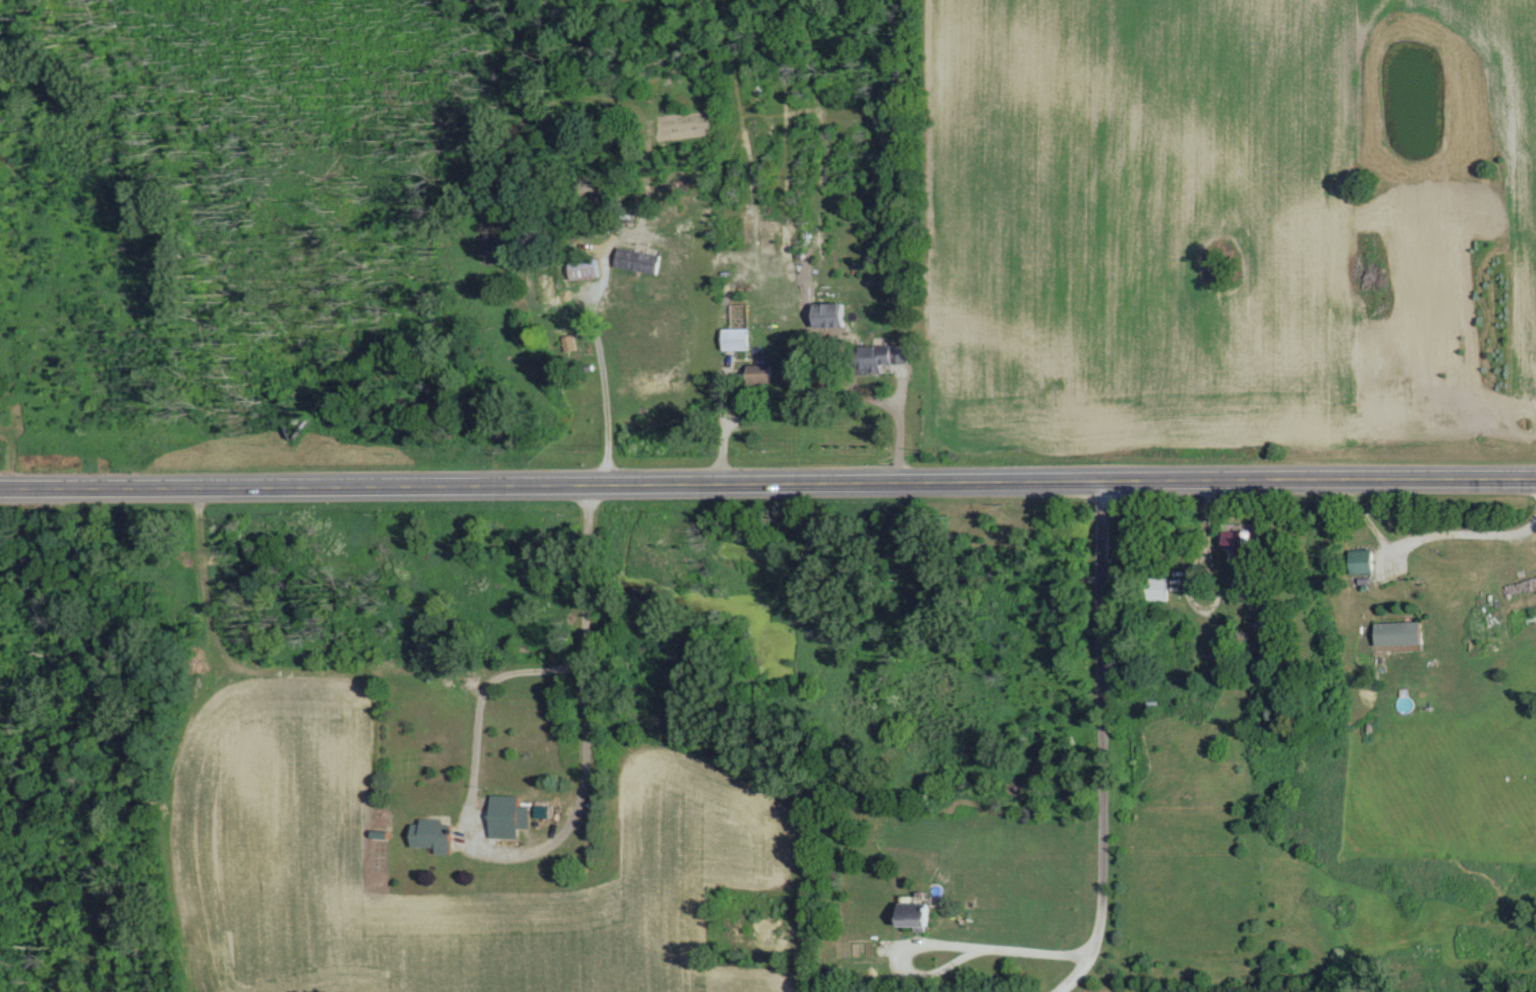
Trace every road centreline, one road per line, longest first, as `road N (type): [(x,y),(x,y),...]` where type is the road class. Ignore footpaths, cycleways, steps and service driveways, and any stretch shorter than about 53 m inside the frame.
road 1 (primary): [(0,485),(1535,478)]
road 2 (residential): [(1102,480),(1101,930),(1087,975),(1068,991)]

